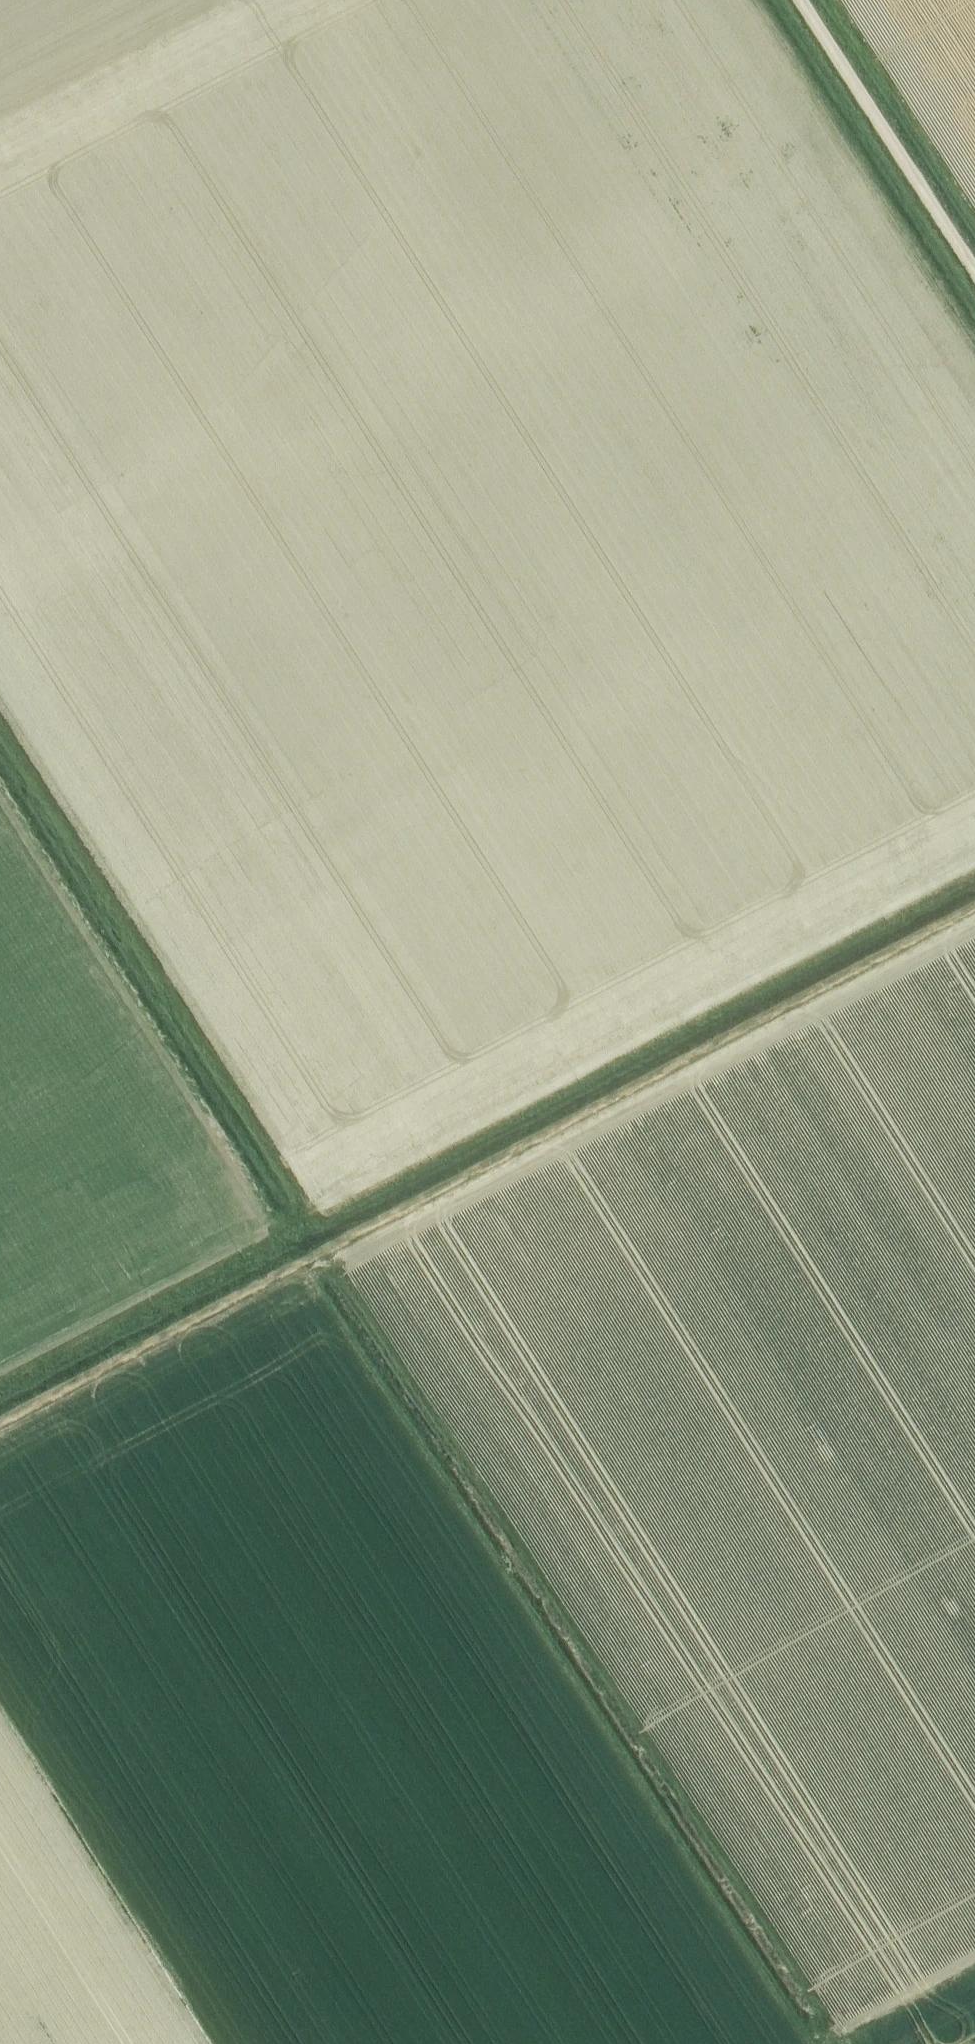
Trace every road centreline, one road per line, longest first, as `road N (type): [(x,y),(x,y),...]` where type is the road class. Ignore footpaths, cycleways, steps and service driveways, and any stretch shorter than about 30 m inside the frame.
road 1 (track): [(974,273),(800,0)]

